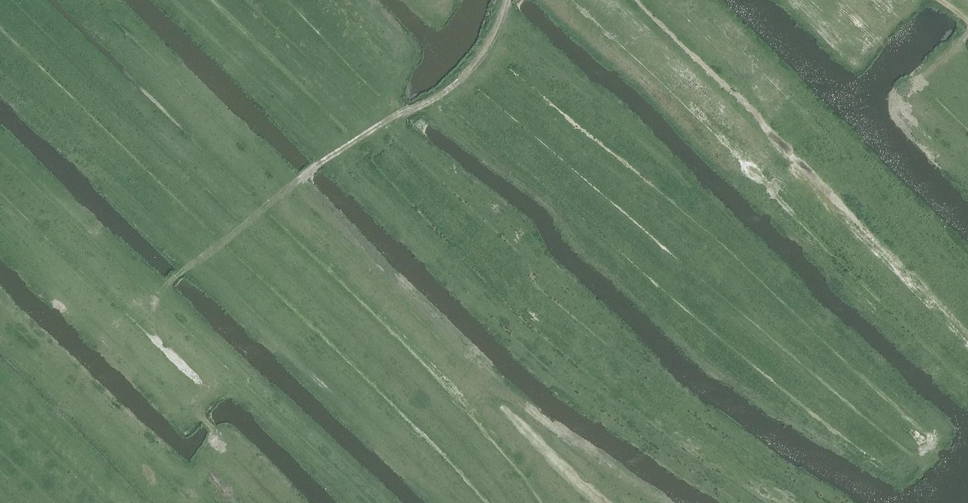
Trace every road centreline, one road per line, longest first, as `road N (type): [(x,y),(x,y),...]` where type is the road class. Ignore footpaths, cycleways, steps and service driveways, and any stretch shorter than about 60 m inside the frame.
road 1 (track): [(162,288),(323,162),(445,93),(485,47),(507,0)]

